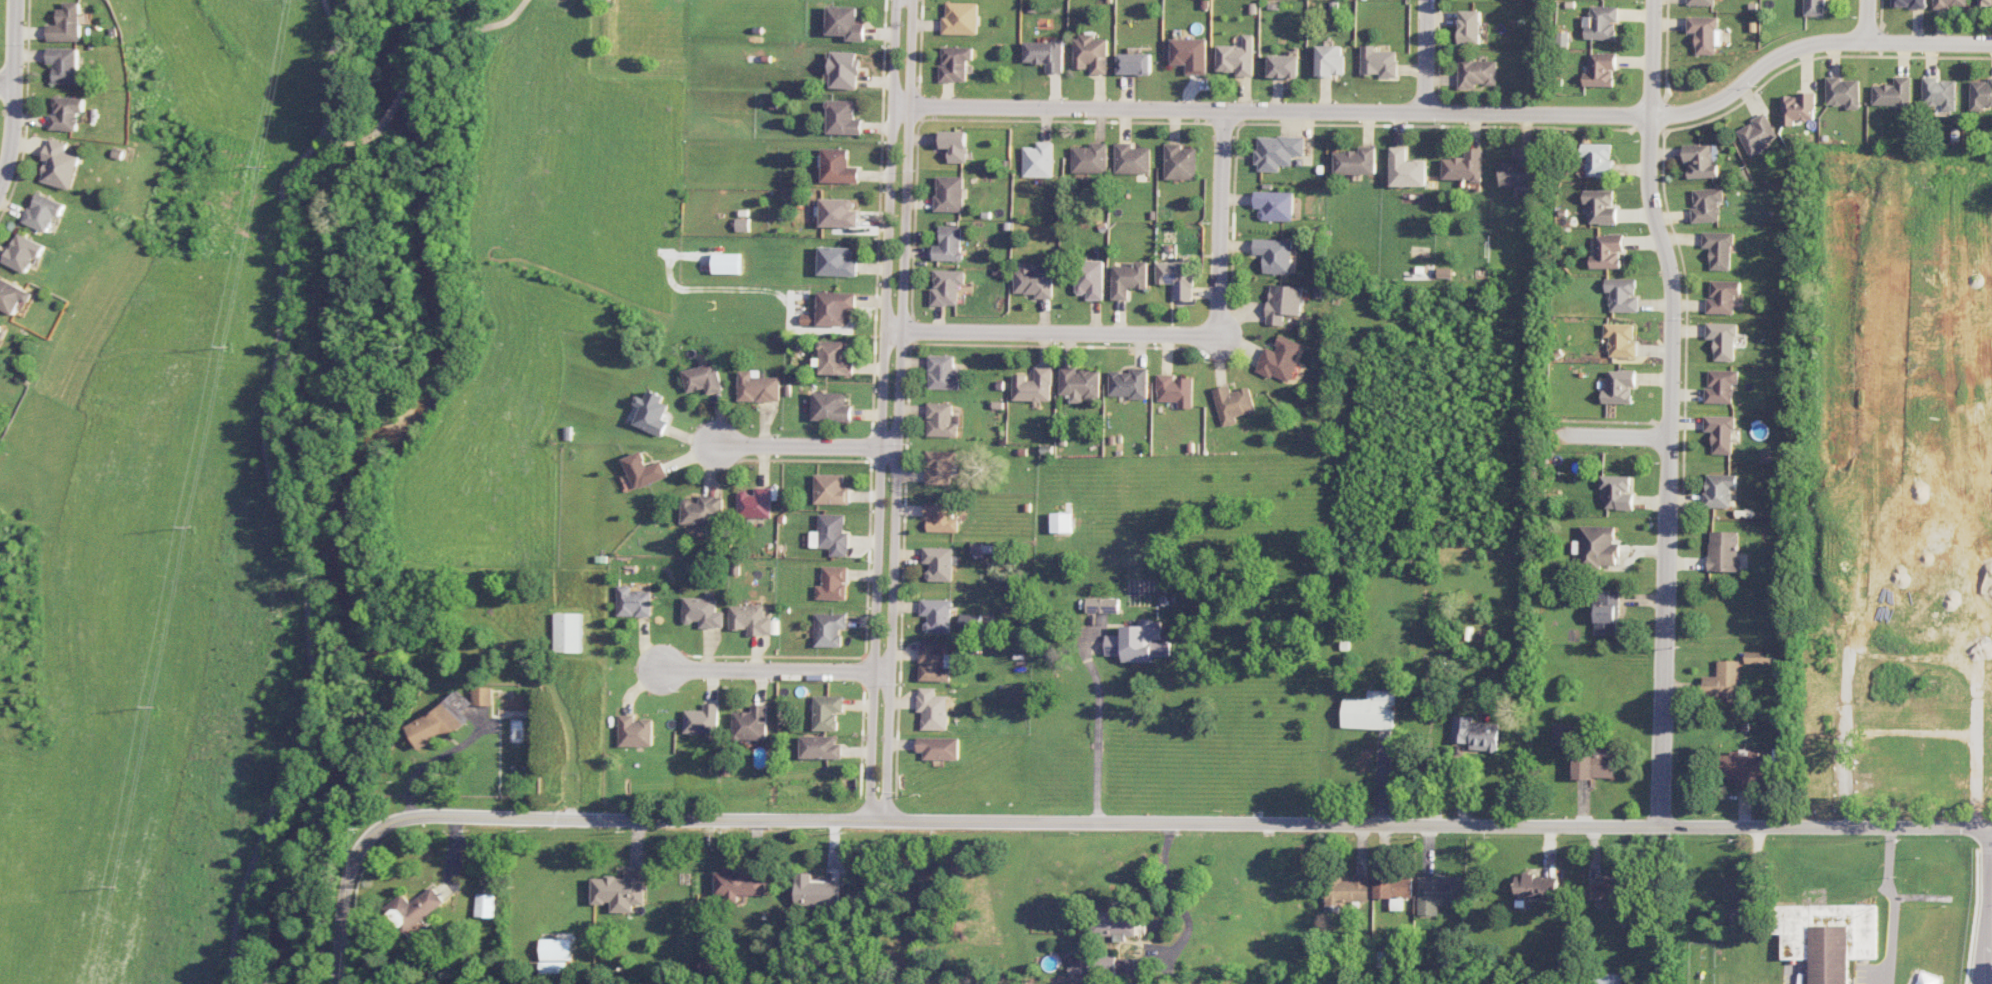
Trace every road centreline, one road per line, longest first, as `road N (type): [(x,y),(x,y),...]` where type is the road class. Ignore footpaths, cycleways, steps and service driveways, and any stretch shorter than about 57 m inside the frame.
road 1 (residential): [(1991,827),(420,815),(394,820),(361,851)]
road 2 (residential): [(897,0),(871,821)]
road 3 (residential): [(888,821),(911,0)]
road 4 (residential): [(1659,827),(1672,283),(1651,209),(1650,115)]
road 5 (residential): [(1423,112),(1650,115),(1691,109),(1773,61),(1837,40),(1991,43)]
road 6 (residential): [(892,105),(1423,112)]
road 7 (residential): [(884,330),(1216,335)]
road 8 (residential): [(890,673),(660,670)]
road 9 (residential): [(1216,335),(1222,111)]
road 10 (residential): [(898,447),(710,444)]
road 11 (residential): [(15,0),(0,182)]
road 12 (residential): [(361,851),(343,904),(340,983)]

